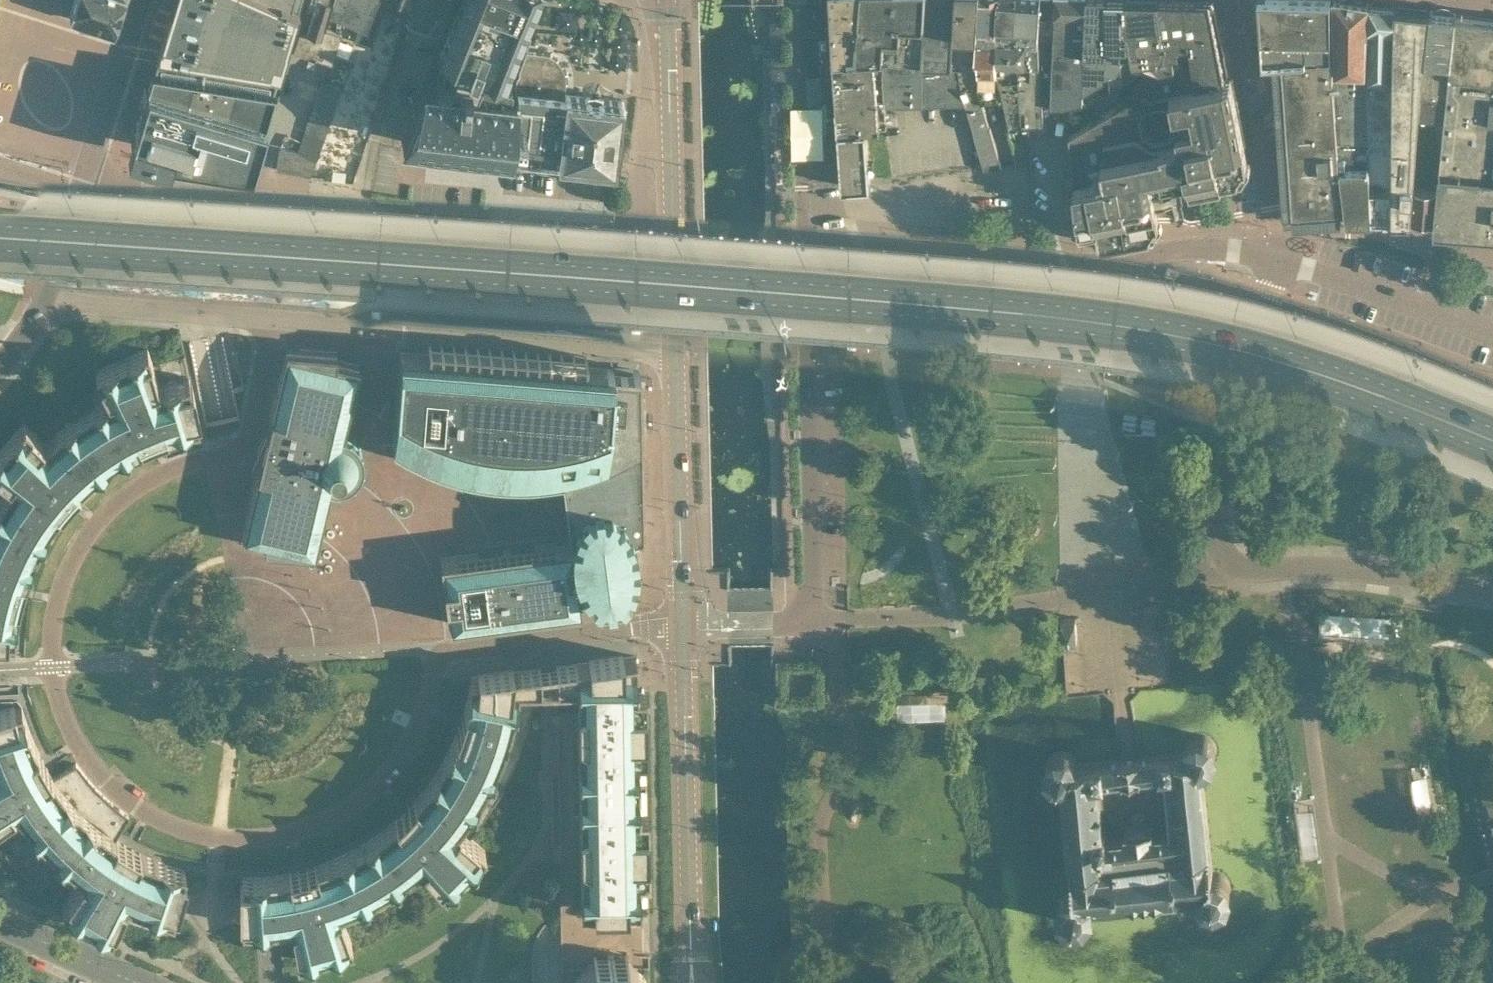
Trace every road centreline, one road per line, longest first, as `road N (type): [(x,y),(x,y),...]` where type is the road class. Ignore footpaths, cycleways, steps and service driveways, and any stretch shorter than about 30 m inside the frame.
road 1 (primary): [(1492,442),(1240,351),(1077,321),(0,237)]
road 2 (unclassified): [(269,317),(243,444),(170,466),(122,494),(76,548),(56,596),(51,667),(64,718),(102,777),(143,811),(220,837),(314,825),(362,798),(396,765),(422,718),(437,648),(682,623)]
road 3 (unclassified): [(805,241),(813,618),(682,623)]
road 4 (unclassified): [(1277,264),(1232,250),(1081,263),(805,241)]
road 5 (unclassified): [(671,351),(269,317)]
road 6 (tertiary): [(671,351),(667,0)]
road 7 (unclassified): [(1232,559),(1216,534),(1228,453),(1277,264)]
road 8 (tertiary): [(682,623),(671,351)]
road 9 (unclassified): [(1232,559),(1401,572),(1492,588)]
road 10 (tertiary): [(687,873),(682,623)]
road 11 (unclassified): [(1492,336),(1277,264)]
road 12 (unclassified): [(269,317),(45,300)]
road 13 (residential): [(82,184),(142,0)]
road 14 (tertiary): [(138,982),(0,922)]
road 15 (unclassified): [(82,184),(45,300)]

